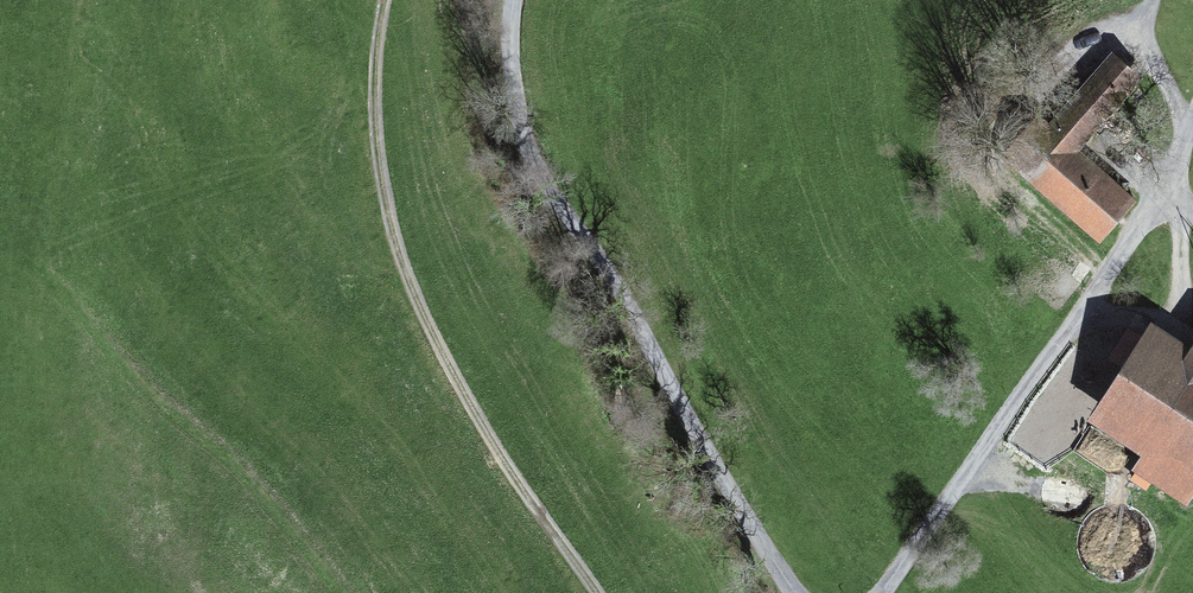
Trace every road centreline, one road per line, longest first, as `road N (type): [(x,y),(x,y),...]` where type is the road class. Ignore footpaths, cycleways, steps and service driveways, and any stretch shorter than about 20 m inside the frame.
road 1 (track): [(510,0),(504,12),(517,106),(543,173),(627,290),(689,417),(804,592)]
road 2 (track): [(401,0),(382,106),(413,285),(490,433),(589,592)]
road 3 (track): [(55,286),(130,370),(225,457),(338,592)]
road 4 (track): [(1187,205),(1178,287),(1168,302),(1126,316),(1083,312)]
road 5 (track): [(1147,0),(1145,26),(1185,140)]

